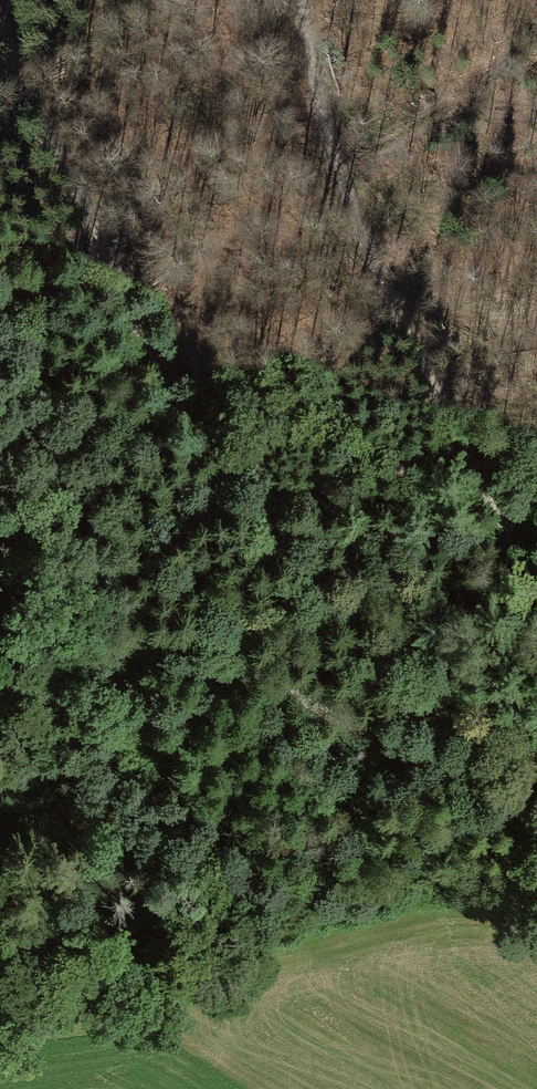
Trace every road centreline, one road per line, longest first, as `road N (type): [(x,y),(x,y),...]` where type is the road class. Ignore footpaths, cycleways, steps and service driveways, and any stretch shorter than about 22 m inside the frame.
road 1 (track): [(462,780),(449,743),(229,471),(169,373),(0,30)]
road 2 (track): [(536,588),(339,197),(301,0)]
road 3 (track): [(0,692),(174,649),(245,671),(462,780)]

